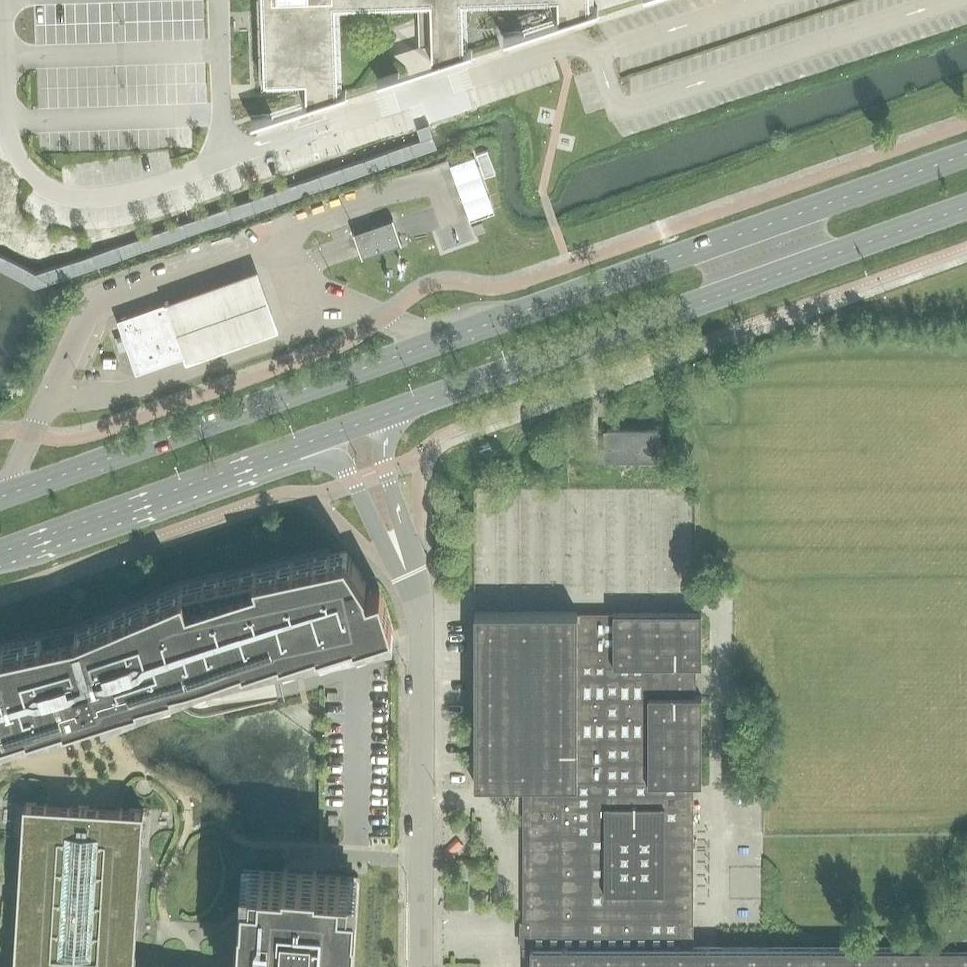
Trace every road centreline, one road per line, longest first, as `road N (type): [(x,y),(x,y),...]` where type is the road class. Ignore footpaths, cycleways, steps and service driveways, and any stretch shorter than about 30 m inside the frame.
road 1 (primary): [(407,407),(966,207)]
road 2 (primary): [(966,154),(440,341)]
road 3 (primary): [(440,341),(0,497)]
road 4 (unclassified): [(409,576),(420,614),(422,966)]
road 5 (primary): [(0,552),(250,464)]
road 6 (primary): [(250,464),(407,407)]

